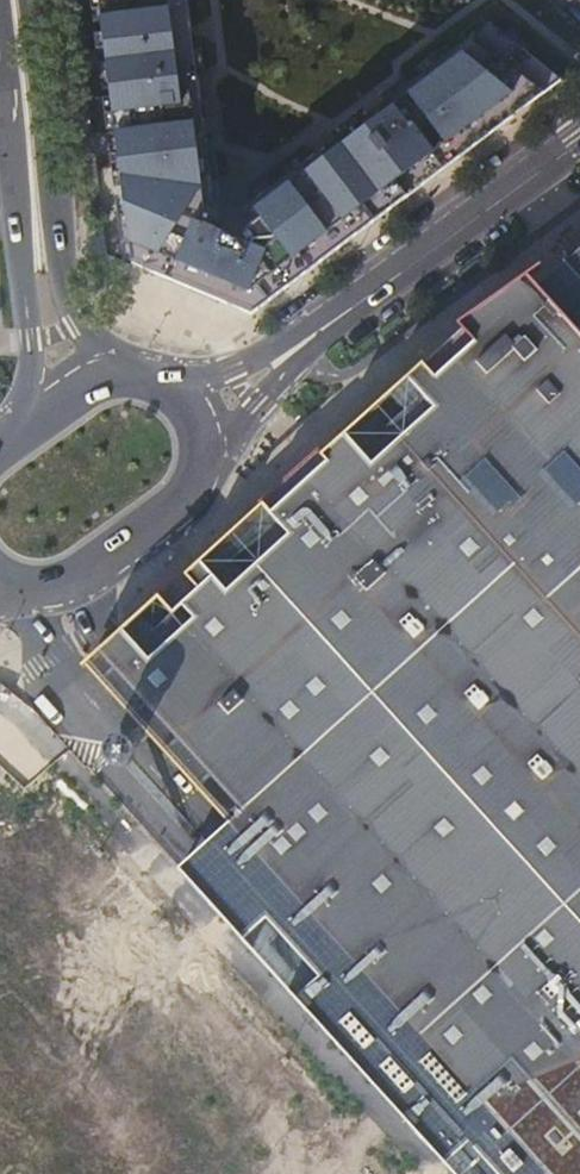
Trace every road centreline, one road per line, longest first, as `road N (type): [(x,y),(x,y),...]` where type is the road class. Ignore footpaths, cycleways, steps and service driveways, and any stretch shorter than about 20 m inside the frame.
road 1 (secondary): [(579,141),(203,410)]
road 2 (secondary): [(13,0),(60,392)]
road 3 (secondary): [(0,589),(62,585),(194,484),(210,444),(203,410)]
road 4 (secondary): [(203,410),(147,372),(99,374),(60,392)]

